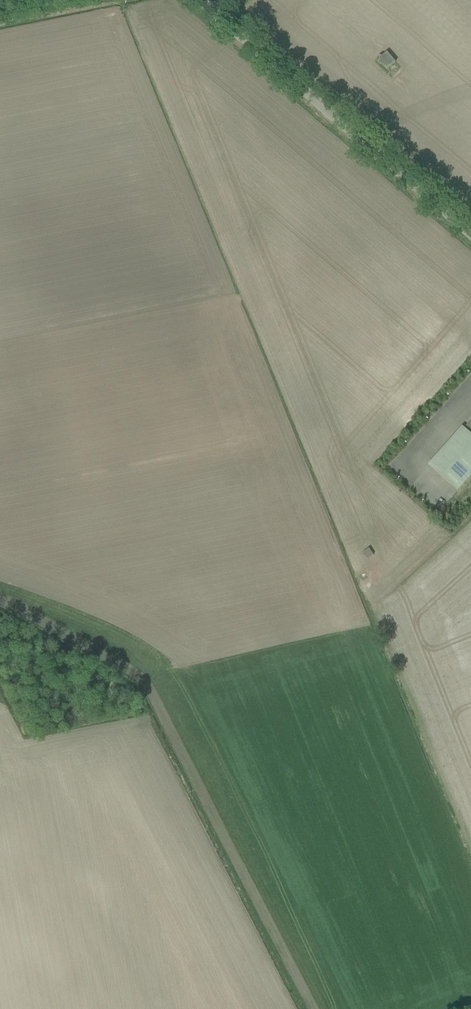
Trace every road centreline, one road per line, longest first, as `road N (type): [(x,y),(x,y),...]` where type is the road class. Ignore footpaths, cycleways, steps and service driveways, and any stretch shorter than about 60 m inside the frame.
road 1 (unclassified): [(470,237),(191,0)]

